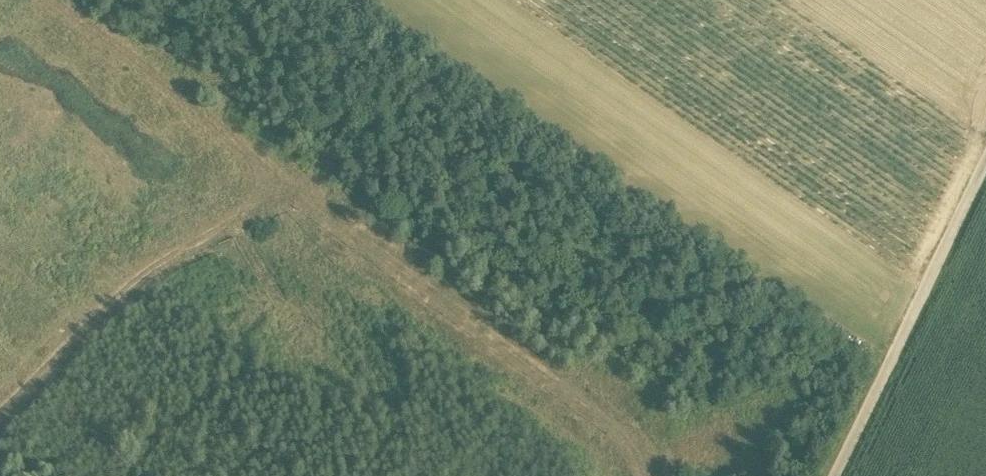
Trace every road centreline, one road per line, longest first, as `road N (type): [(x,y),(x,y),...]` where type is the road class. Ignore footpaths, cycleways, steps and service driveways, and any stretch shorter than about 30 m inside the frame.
road 1 (unclassified): [(834,475),(985,163)]

